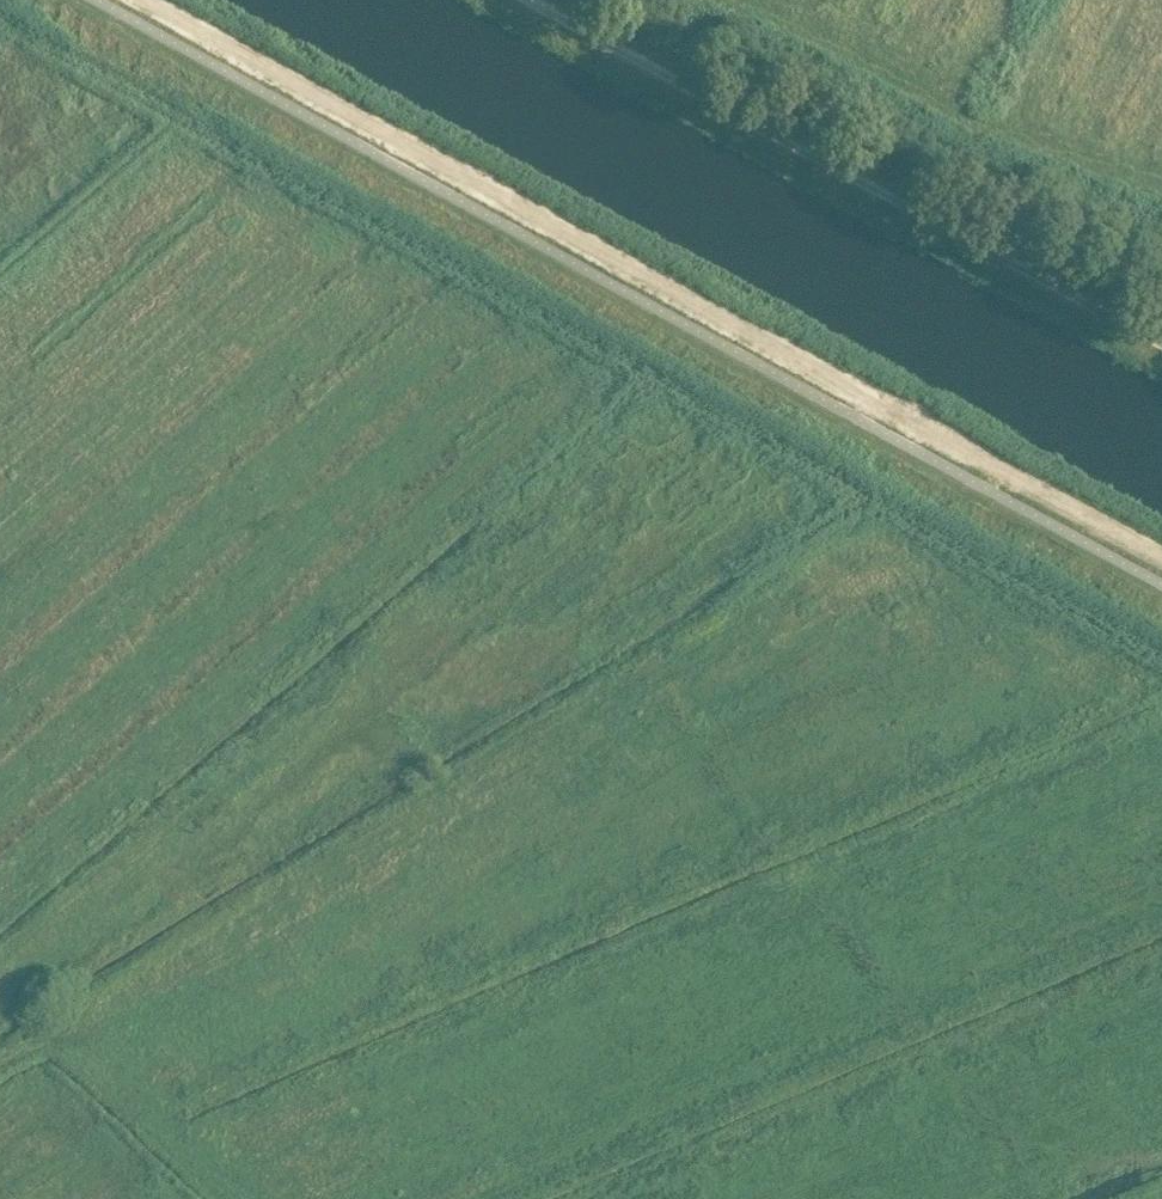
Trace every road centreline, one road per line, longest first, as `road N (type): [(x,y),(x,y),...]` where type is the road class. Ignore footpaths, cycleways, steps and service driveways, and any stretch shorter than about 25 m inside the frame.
road 1 (track): [(1161,557),(146,0)]
road 2 (track): [(519,0),(1161,350)]

